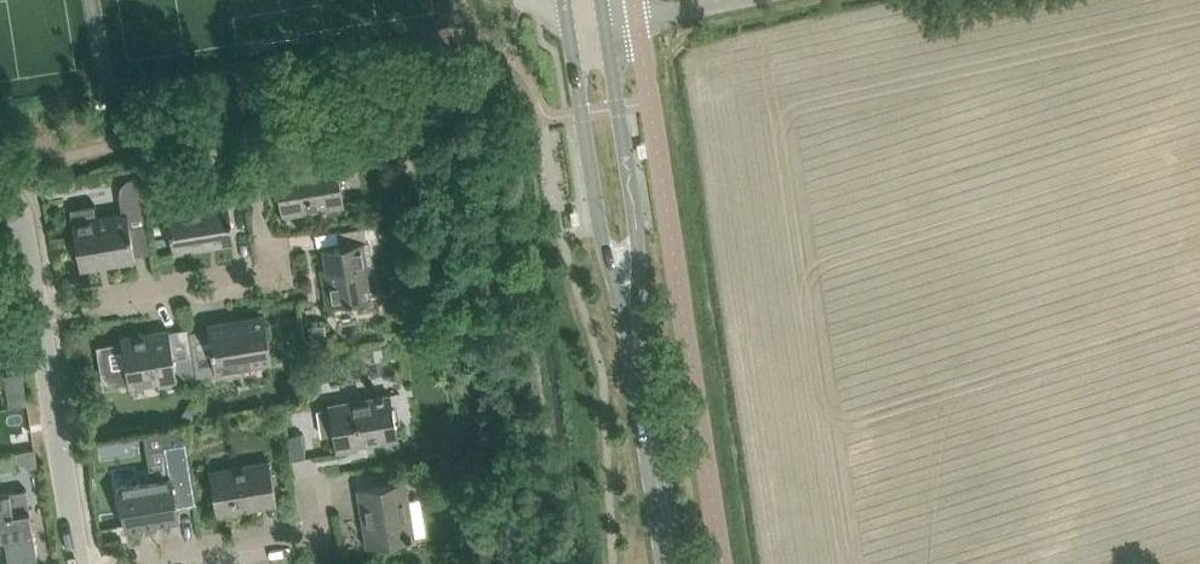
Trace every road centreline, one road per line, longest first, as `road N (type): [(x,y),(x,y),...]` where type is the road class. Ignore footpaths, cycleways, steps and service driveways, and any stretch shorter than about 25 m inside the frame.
road 1 (tertiary): [(570,28),(604,239),(631,306)]
road 2 (tertiary): [(631,306),(639,228),(608,24)]
road 3 (residential): [(34,318),(253,286),(270,270),(273,243)]
road 4 (tertiary): [(671,563),(631,306)]
road 5 (residential): [(34,318),(76,563)]
road 6 (residential): [(165,563),(297,544),(314,528),(317,501)]
road 7 (residential): [(0,186),(22,228),(34,318)]
road 8 (residential): [(608,24),(735,0)]

